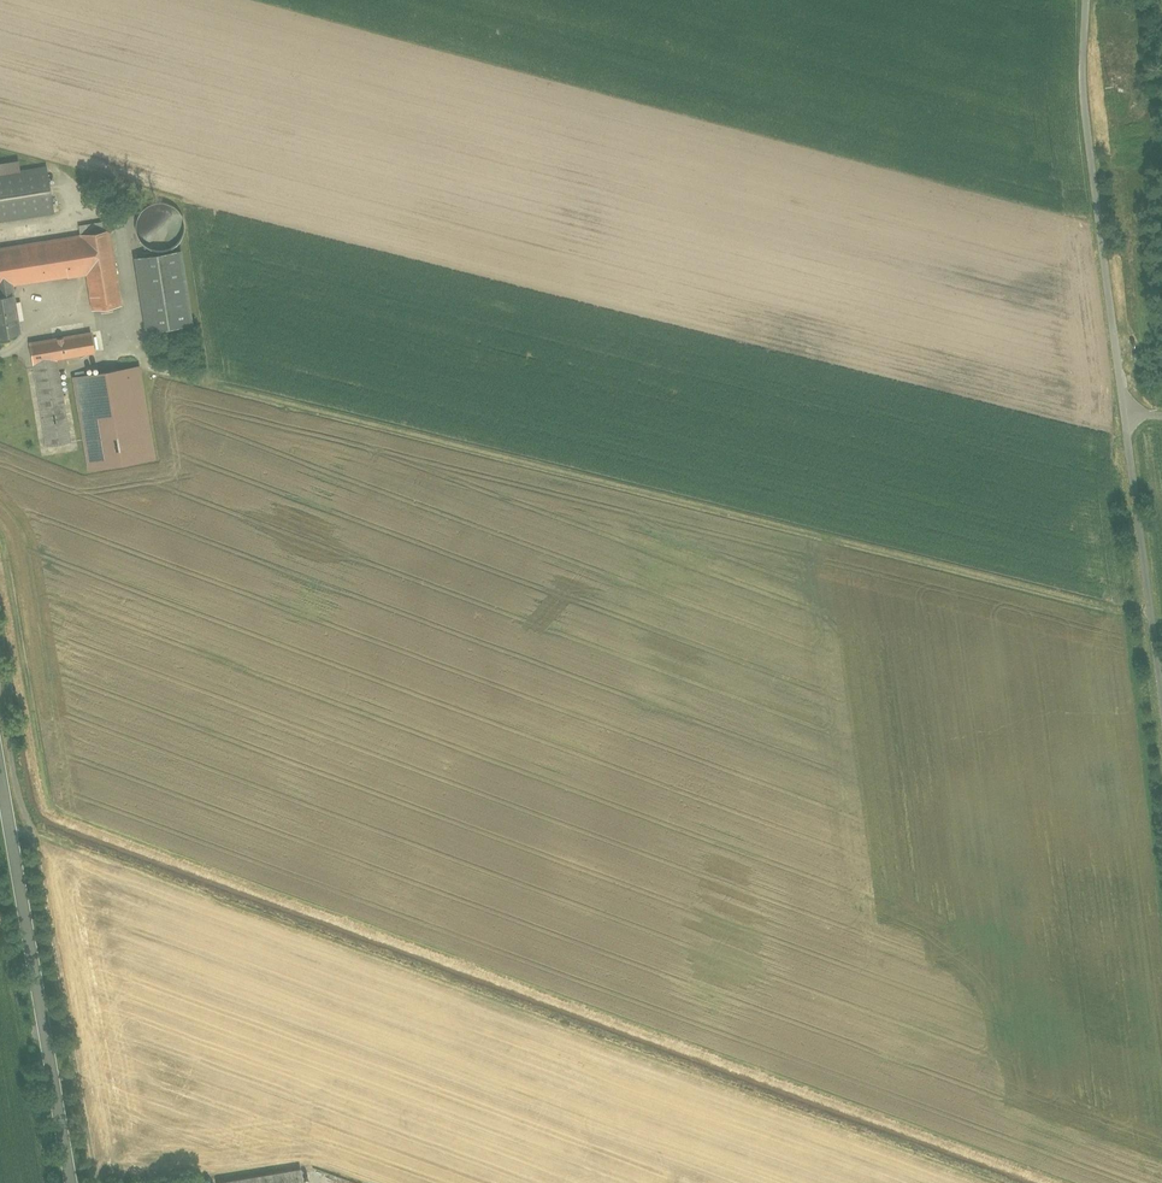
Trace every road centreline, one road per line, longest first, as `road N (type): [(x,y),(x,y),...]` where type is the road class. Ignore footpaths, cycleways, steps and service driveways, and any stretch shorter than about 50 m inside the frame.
road 1 (tertiary): [(0,761),(73,1182)]
road 2 (residential): [(1079,0),(1123,415)]
road 3 (residential): [(1123,415),(1161,710)]

